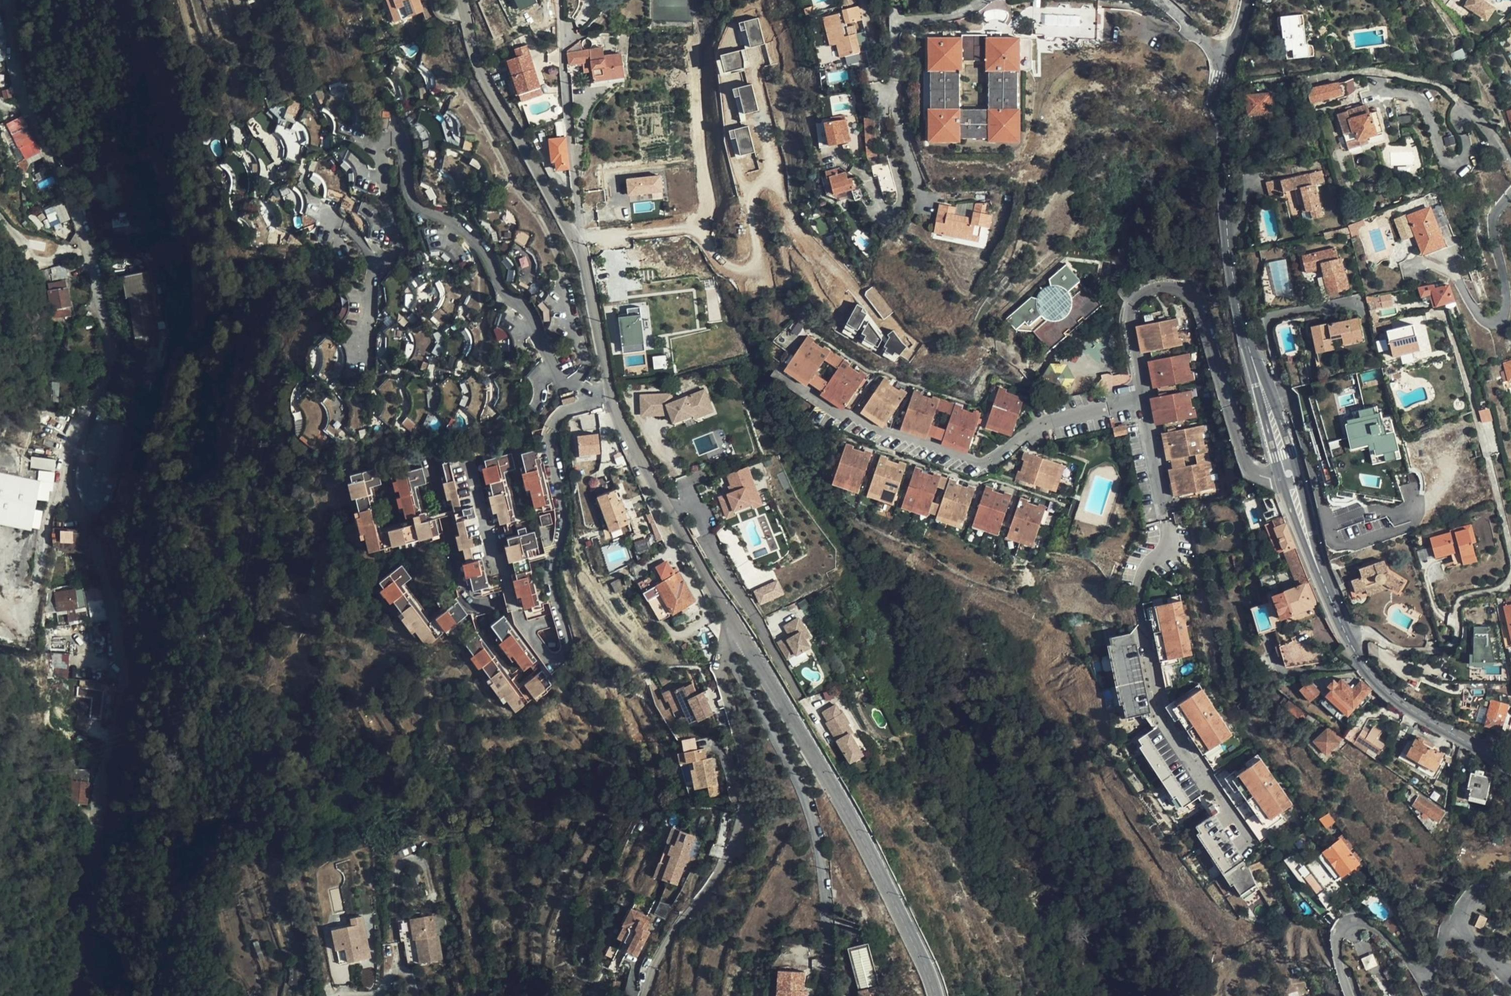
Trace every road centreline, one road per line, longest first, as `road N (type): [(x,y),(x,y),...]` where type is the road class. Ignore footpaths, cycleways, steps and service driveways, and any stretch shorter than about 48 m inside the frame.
road 1 (residential): [(73,995),(82,842),(108,758),(115,654),(110,573),(68,487),(70,447),(99,365),(94,249),(17,72),(10,0)]
road 2 (residential): [(1249,842),(1162,712),(1138,597),(1146,567),(1170,541),(1143,396)]
road 3 (tertiary): [(1289,474),(1226,233),(1223,102),(1232,58)]
road 4 (tertiary): [(935,995),(886,886),(743,637)]
road 5 (residential): [(777,377),(850,423),(985,465),(1035,429),(1143,396)]
road 6 (residential): [(1143,396),(1135,301),(1152,289),(1180,289),(1197,299),(1247,467),(1274,479),(1289,474)]
road 7 (residential): [(644,995),(742,817),(744,758),(722,664),(729,649)]
road 8 (residential): [(823,995),(825,920),(799,787),(729,649)]
road 9 (tertiary): [(1296,498),(1347,635),(1379,687),(1510,770)]
road 10 (tertiary): [(667,509),(612,403),(571,232)]
road 11 (residential): [(667,509),(694,498),(709,542),(801,700)]
road 12 (tertiary): [(571,232),(485,75),(463,0)]
road 13 (residential): [(571,232),(578,210),(561,0)]
road 14 (residential): [(1351,995),(1337,941),(1349,921),(1374,926),(1425,977)]
road 15 (residential): [(983,0),(901,25),(894,93)]
road 16 (tertiary): [(743,637),(667,509)]

